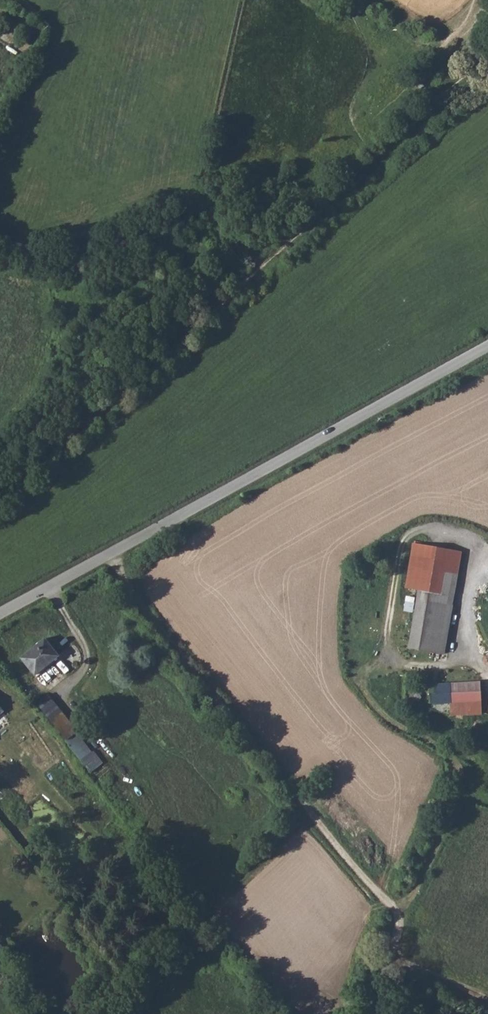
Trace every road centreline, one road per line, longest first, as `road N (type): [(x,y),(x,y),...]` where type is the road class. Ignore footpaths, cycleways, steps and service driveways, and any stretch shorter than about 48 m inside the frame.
road 1 (unclassified): [(0,617),(487,351)]

